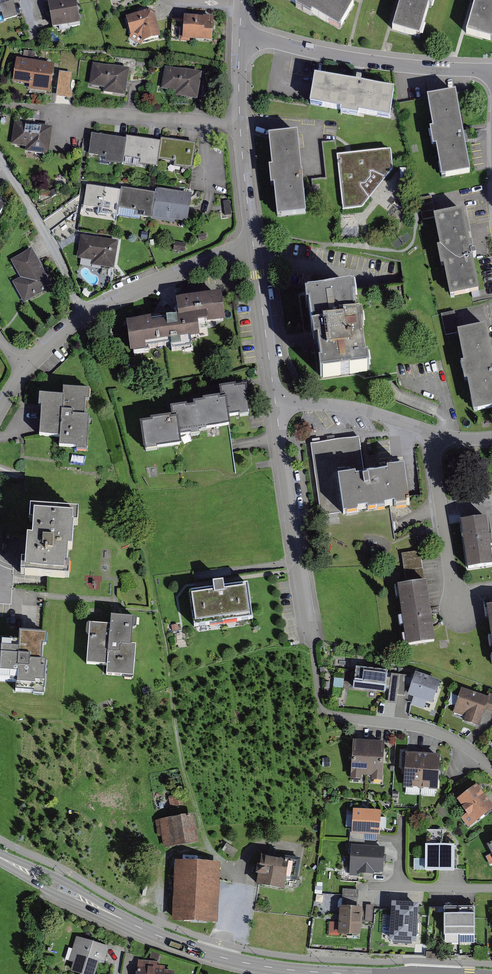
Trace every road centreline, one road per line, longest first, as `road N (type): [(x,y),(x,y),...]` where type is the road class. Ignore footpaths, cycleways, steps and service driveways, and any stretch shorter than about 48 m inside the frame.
road 1 (tertiary): [(0,857),(194,949),(267,967),(358,973)]
road 2 (residential): [(240,35),(366,61),(491,73)]
road 3 (residential): [(312,646),(275,402)]
road 4 (residential): [(251,241),(240,35)]
road 5 (residential): [(0,155),(86,314)]
road 6 (residential): [(433,435),(458,614)]
road 7 (residential): [(86,314),(251,241)]
road 8 (residential): [(491,770),(427,729),(339,717)]
road 9 (residential): [(275,402),(251,241)]
road 10 (residential): [(275,402),(362,410),(433,435)]
road 11 (residential): [(0,407),(29,363),(86,314)]
road 12 (residential): [(369,886),(491,888)]

